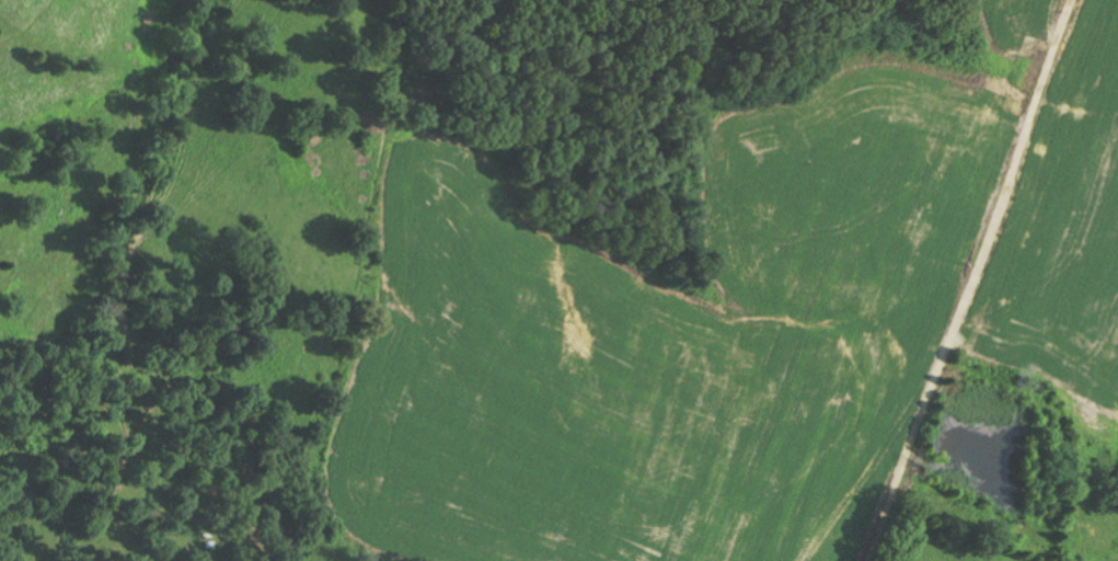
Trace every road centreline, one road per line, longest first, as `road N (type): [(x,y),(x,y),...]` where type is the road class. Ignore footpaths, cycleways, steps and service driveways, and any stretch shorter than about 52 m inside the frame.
road 1 (residential): [(847,560),(1018,0)]

